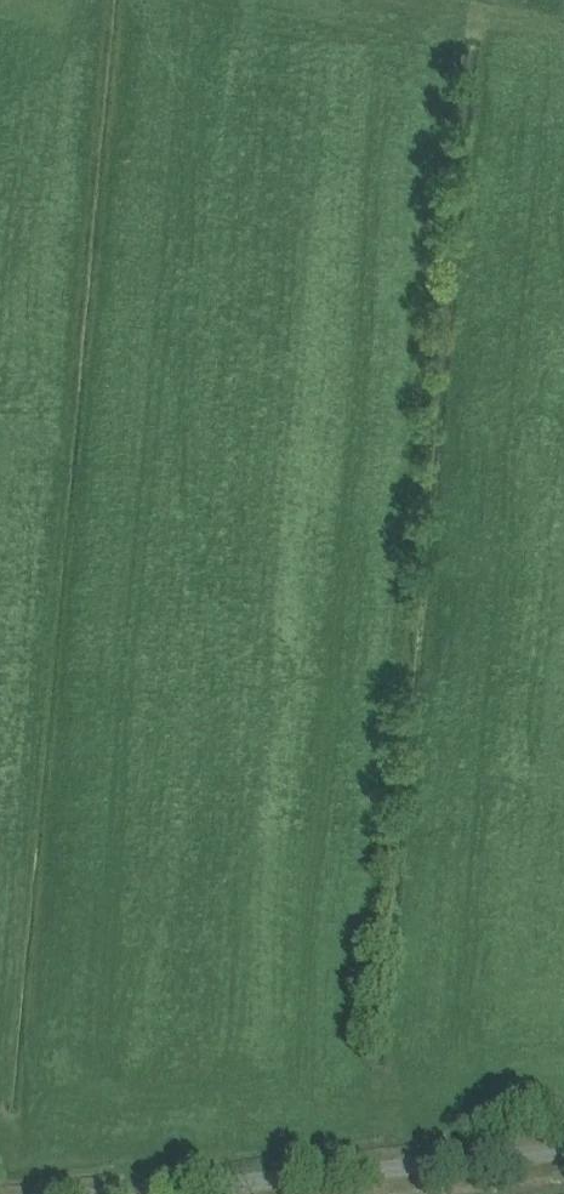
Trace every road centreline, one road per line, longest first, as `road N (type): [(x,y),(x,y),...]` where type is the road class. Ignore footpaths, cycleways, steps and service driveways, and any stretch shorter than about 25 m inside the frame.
road 1 (unclassified): [(563,1151),(52,1193)]

